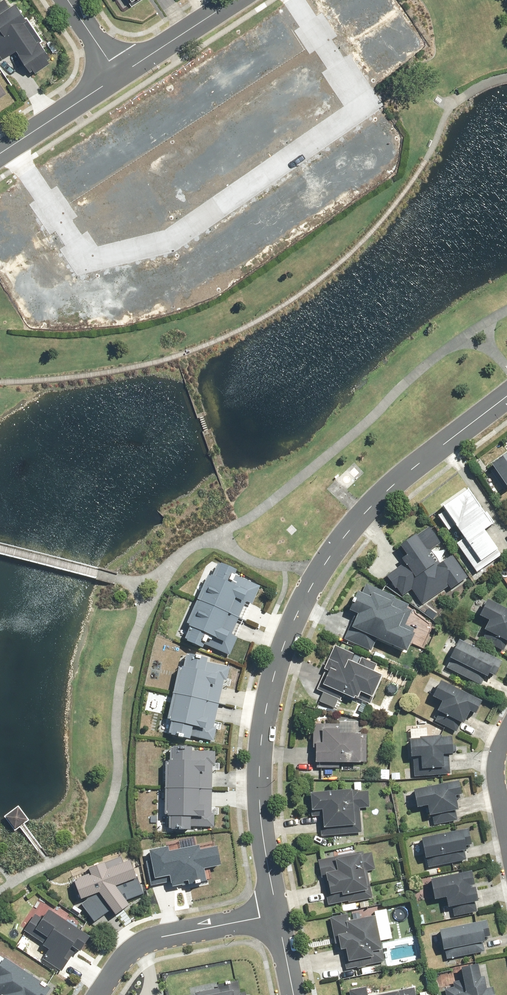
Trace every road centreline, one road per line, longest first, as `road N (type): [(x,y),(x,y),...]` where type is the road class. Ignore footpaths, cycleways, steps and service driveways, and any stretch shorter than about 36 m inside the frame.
road 1 (residential): [(277,914),(260,783),(265,715),(283,650),(319,570),(352,529),(414,468),(506,398)]
road 2 (residential): [(7,147),(86,263),(169,241),(365,107),(294,0)]
road 3 (residential): [(98,994),(133,948),(277,914)]
road 4 (residential): [(119,74),(7,147)]
road 5 (residential): [(229,0),(119,74)]

